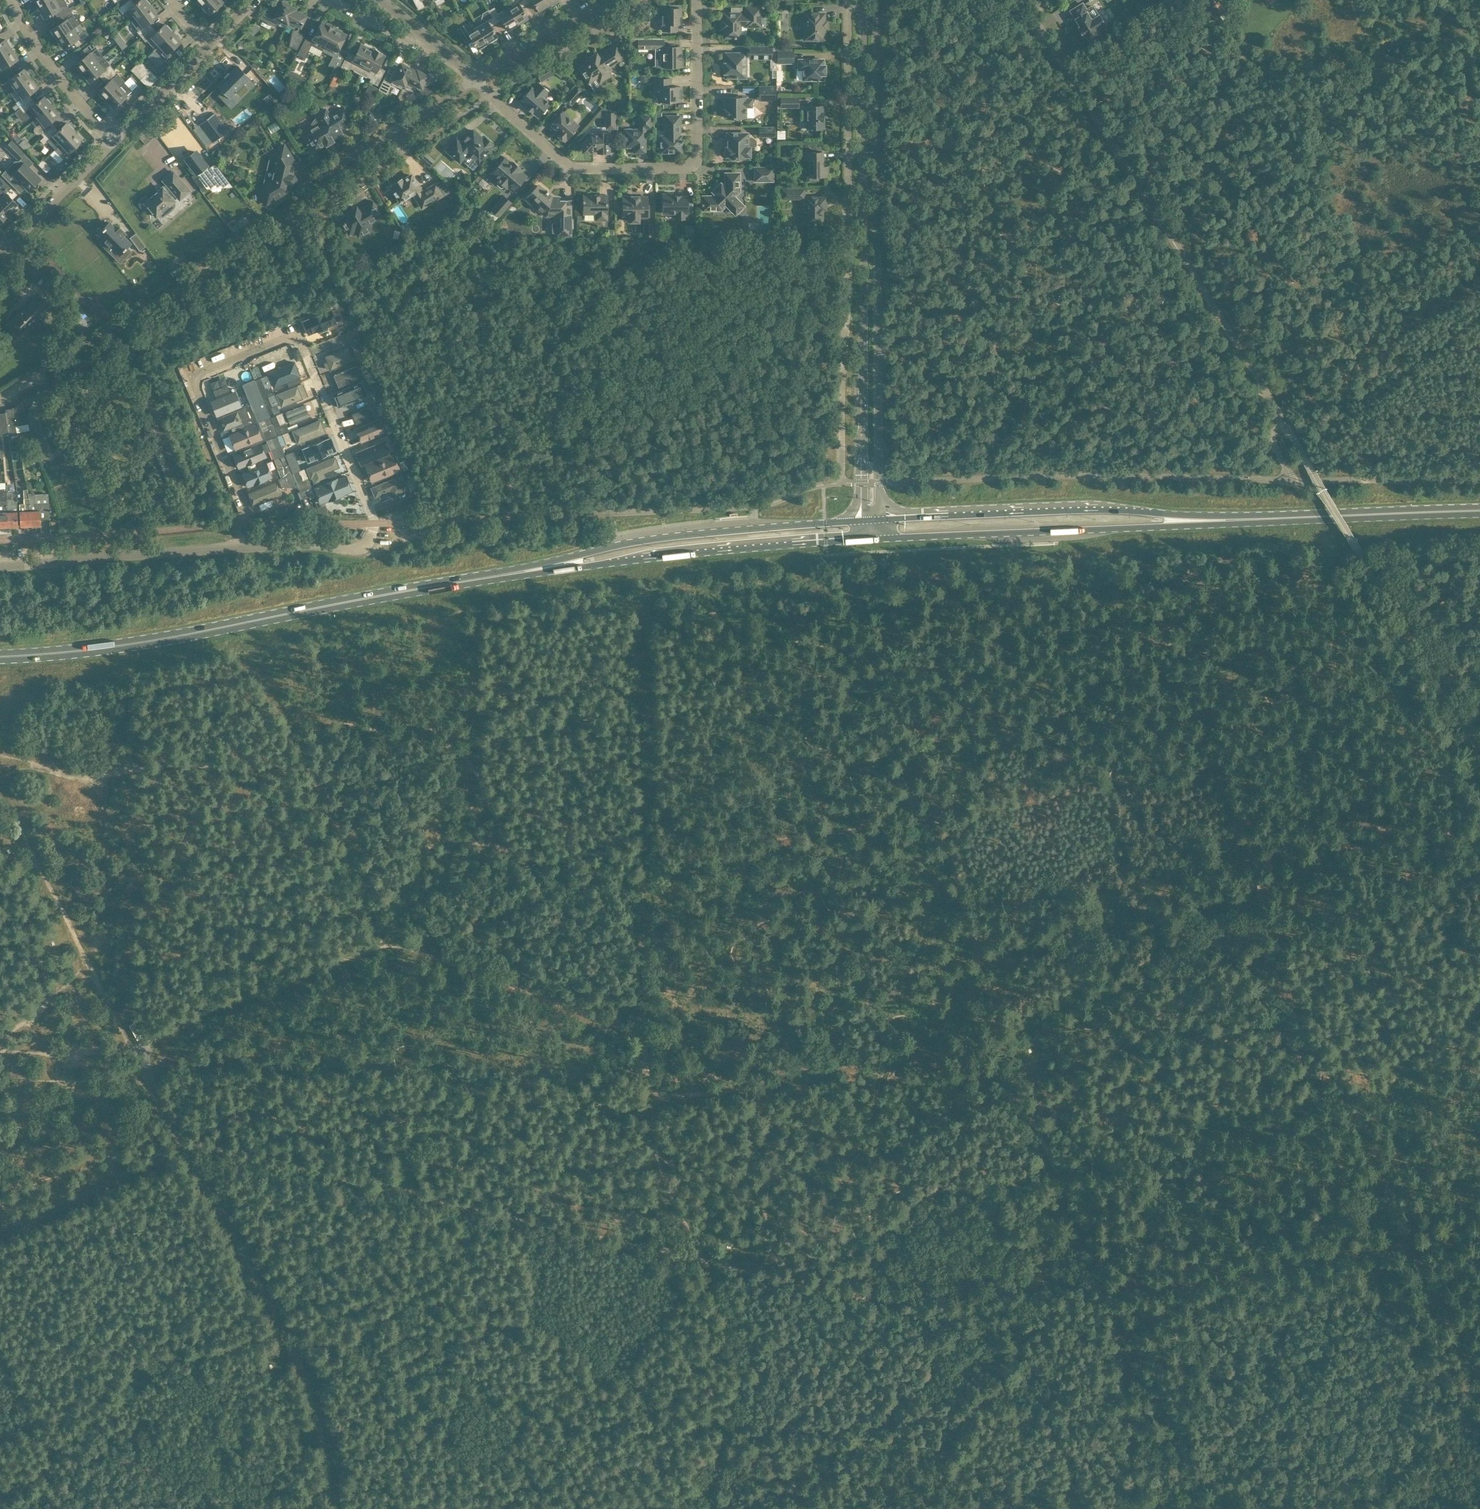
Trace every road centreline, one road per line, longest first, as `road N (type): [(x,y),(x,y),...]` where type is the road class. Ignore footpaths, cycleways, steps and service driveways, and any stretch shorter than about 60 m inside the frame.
road 1 (residential): [(245,547),(362,547),(373,532),(328,406),(293,338),(198,379),(245,522)]
road 2 (primary): [(546,568),(170,637),(0,656)]
road 3 (tertiary): [(863,0),(864,520)]
road 4 (tertiary): [(880,519),(876,0)]
road 5 (residential): [(472,78),(566,164),(683,167),(697,150),(697,0)]
road 6 (primary): [(873,538),(1227,522)]
road 7 (primary): [(1227,522),(1122,510),(880,519)]
road 8 (primary): [(546,568),(873,538)]
road 9 (primary): [(864,520),(669,536),(546,568)]
road 10 (primary): [(1227,522),(1479,512)]
road 11 (residential): [(245,547),(0,566)]
road 12 (residential): [(115,139),(40,52),(12,0)]
road 13 (residential): [(329,169),(472,78)]
road 14 (residential): [(115,139),(0,254)]
road 15 (residential): [(472,78),(598,0)]
road 16 (residential): [(209,45),(115,139)]

